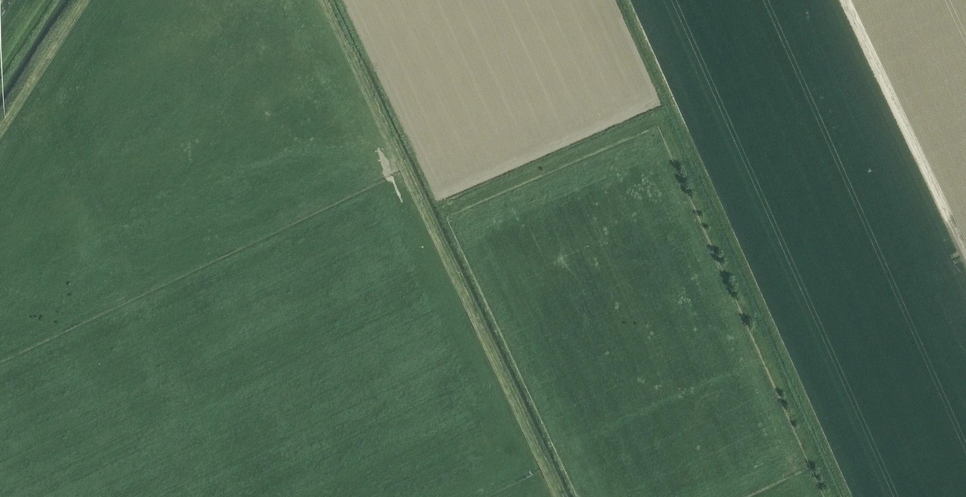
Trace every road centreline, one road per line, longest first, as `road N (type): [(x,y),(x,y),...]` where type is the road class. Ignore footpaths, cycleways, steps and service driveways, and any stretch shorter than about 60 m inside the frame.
road 1 (track): [(326,0),(560,496)]
road 2 (track): [(965,253),(846,0)]
road 3 (track): [(0,132),(85,0)]

